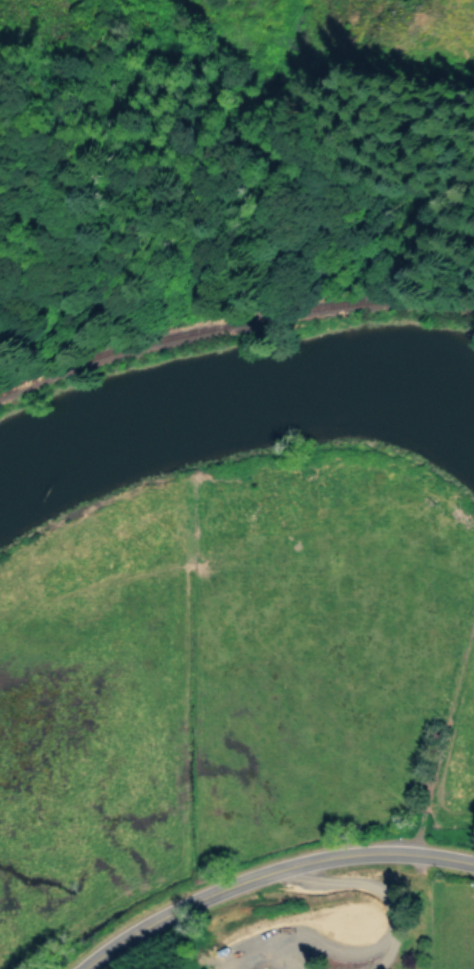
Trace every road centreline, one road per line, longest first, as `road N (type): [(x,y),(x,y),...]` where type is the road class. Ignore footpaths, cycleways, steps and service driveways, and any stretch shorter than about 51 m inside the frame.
road 1 (tertiary): [(71,968),(124,930),(254,875),(358,853),(473,863)]

